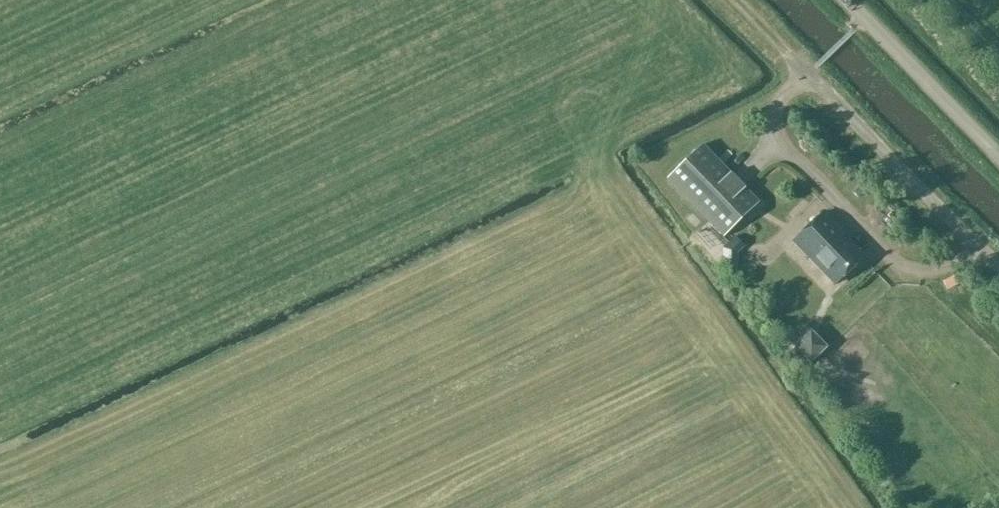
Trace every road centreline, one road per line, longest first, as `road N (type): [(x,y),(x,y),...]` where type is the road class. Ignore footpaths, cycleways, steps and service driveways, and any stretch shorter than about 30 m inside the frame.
road 1 (unclassified): [(998,155),(846,0)]

